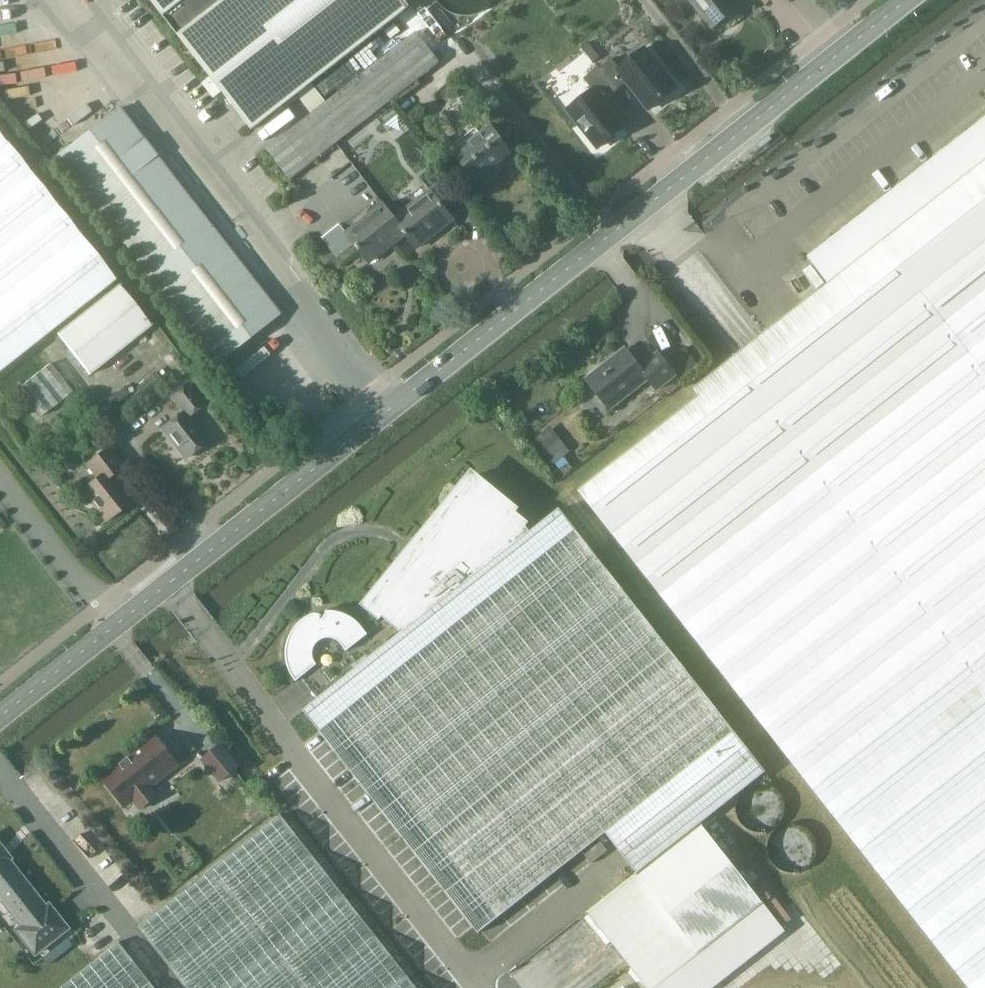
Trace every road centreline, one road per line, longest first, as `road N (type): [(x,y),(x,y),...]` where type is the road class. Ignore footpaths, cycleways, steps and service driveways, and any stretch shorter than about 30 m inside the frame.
road 1 (tertiary): [(0,717),(907,0)]

